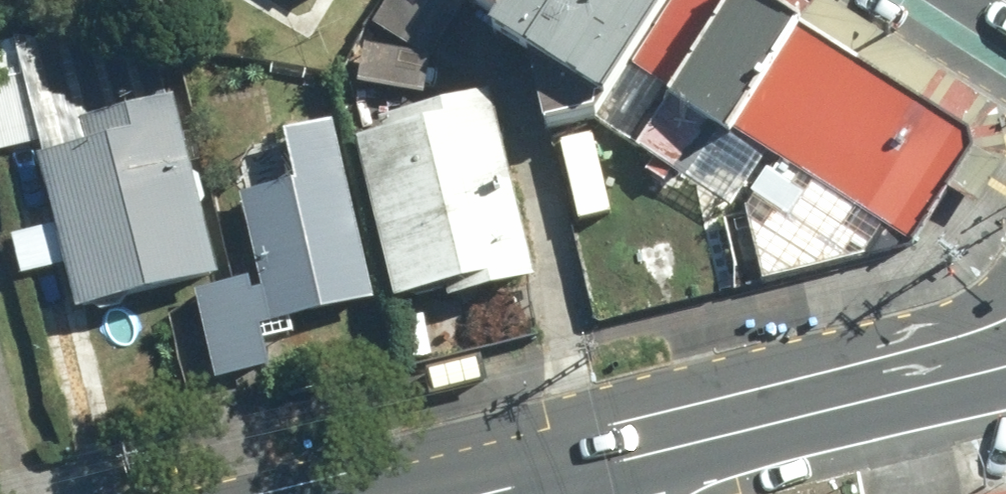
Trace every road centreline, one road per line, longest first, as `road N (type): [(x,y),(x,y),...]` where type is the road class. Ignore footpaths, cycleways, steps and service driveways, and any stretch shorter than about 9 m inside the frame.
road 1 (tertiary): [(762,427),(1005,357)]
road 2 (tertiary): [(762,427),(568,476)]

